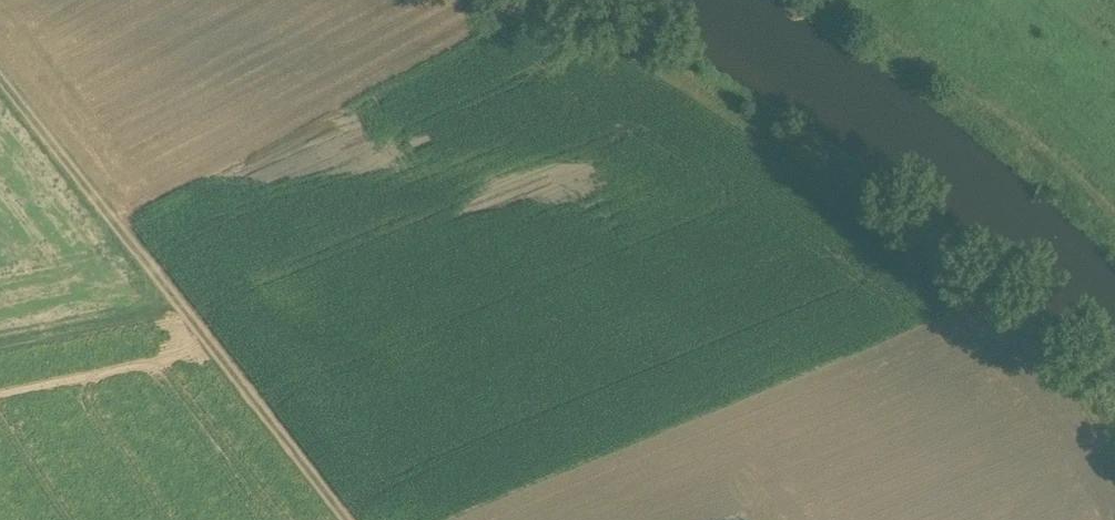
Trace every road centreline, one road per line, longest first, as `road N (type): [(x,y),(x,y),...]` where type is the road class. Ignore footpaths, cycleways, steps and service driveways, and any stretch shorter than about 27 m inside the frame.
road 1 (track): [(536,0),(924,265),(991,323),(1114,456)]
road 2 (track): [(818,0),(1005,128),(1114,221)]
road 3 (track): [(0,79),(176,310)]
road 4 (track): [(337,519),(176,310)]
road 5 (track): [(0,346),(176,310)]

